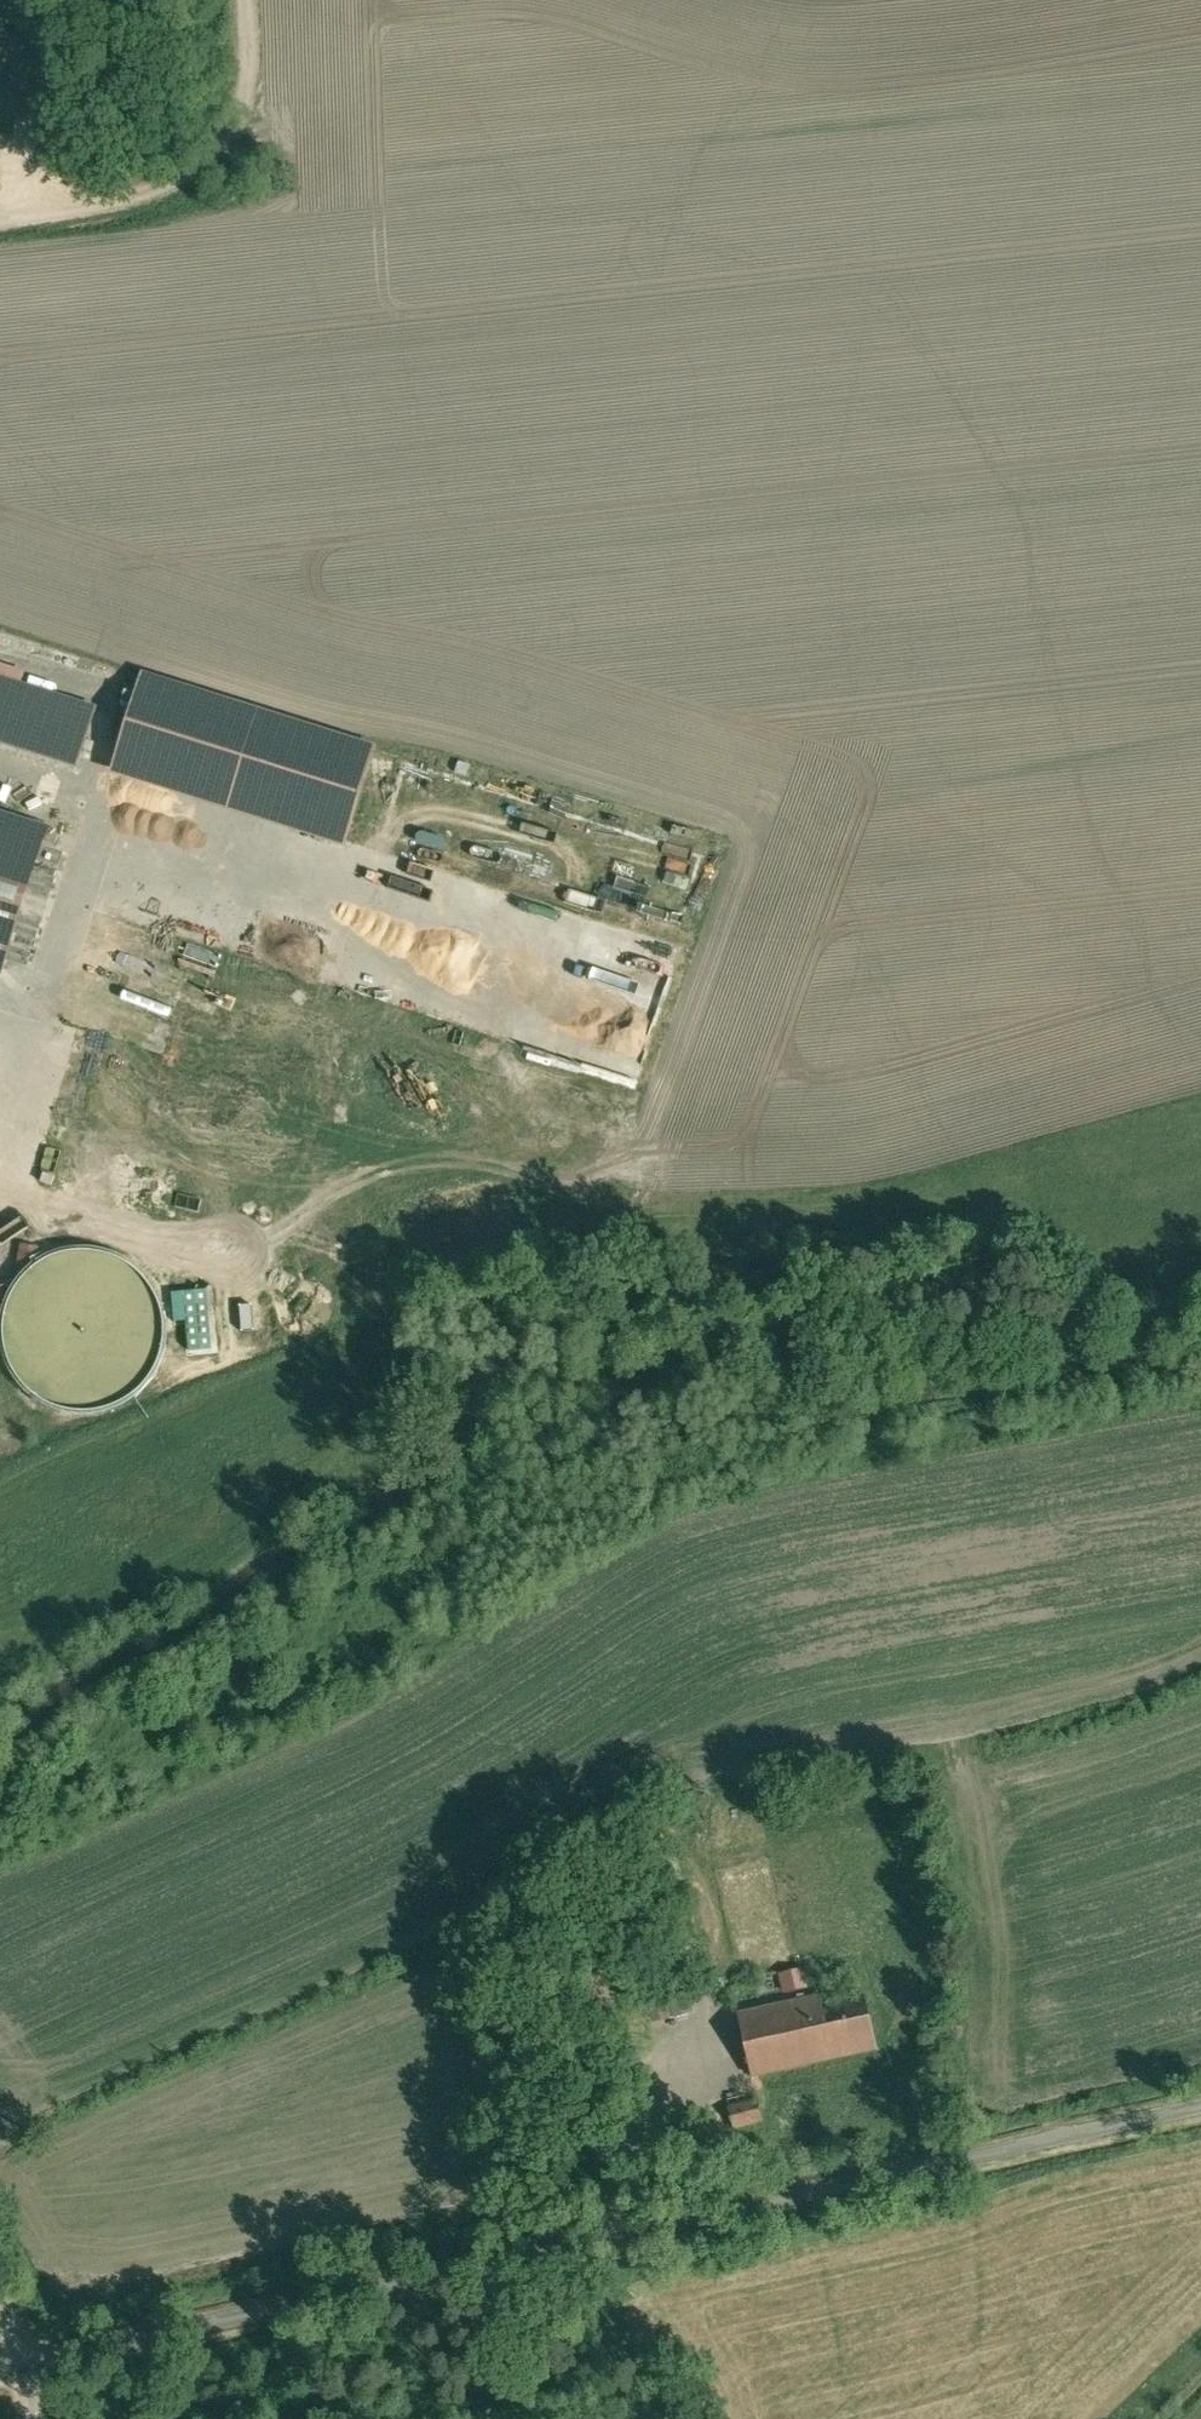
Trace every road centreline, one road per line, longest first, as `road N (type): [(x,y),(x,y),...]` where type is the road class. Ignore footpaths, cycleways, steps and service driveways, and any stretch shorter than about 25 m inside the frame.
road 1 (unclassified): [(1200,2101),(558,2229),(15,2364)]
road 2 (track): [(0,219),(67,188),(188,165),(231,118),(243,0)]

